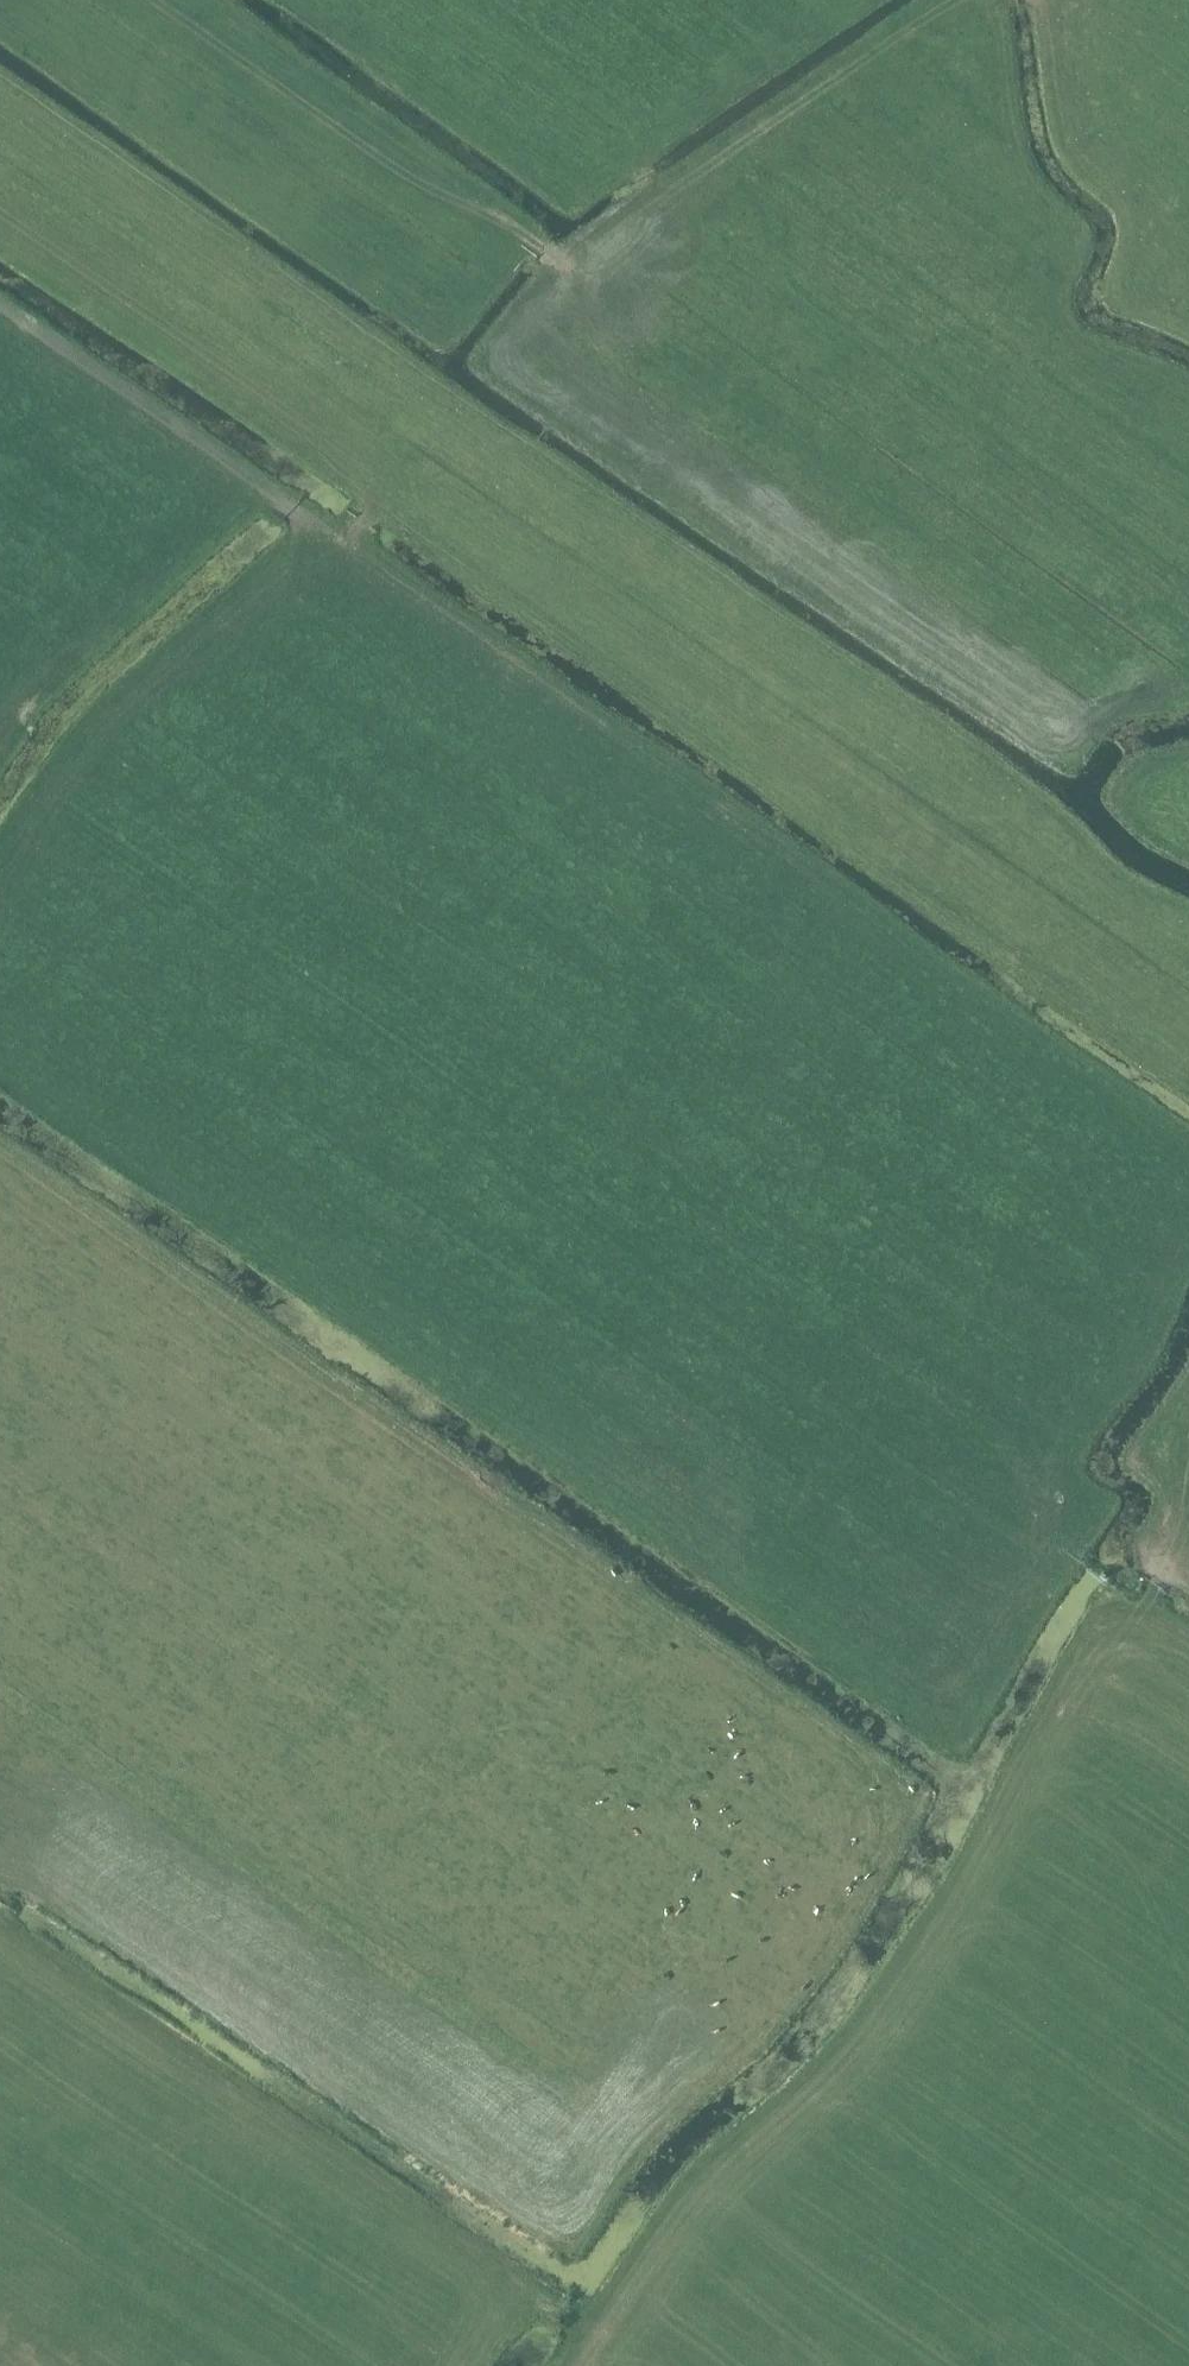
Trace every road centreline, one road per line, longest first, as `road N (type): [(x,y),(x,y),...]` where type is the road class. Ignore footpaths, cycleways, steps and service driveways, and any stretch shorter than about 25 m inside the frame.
road 1 (track): [(1188,1473),(1175,1558),(879,2051),(623,2338),(522,2293)]

